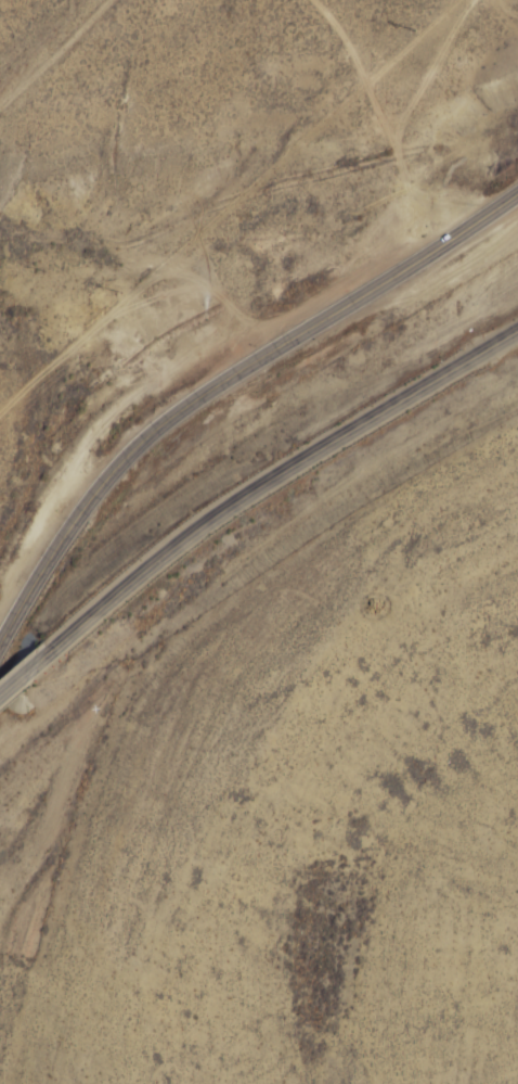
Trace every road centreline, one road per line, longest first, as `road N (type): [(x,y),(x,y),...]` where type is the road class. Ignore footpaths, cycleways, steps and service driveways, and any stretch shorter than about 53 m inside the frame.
road 1 (secondary): [(517,195),(192,400),(121,459),(83,505),(0,645)]
road 2 (primary): [(49,651),(228,506),(517,329)]
road 3 (track): [(7,1083),(114,723)]

